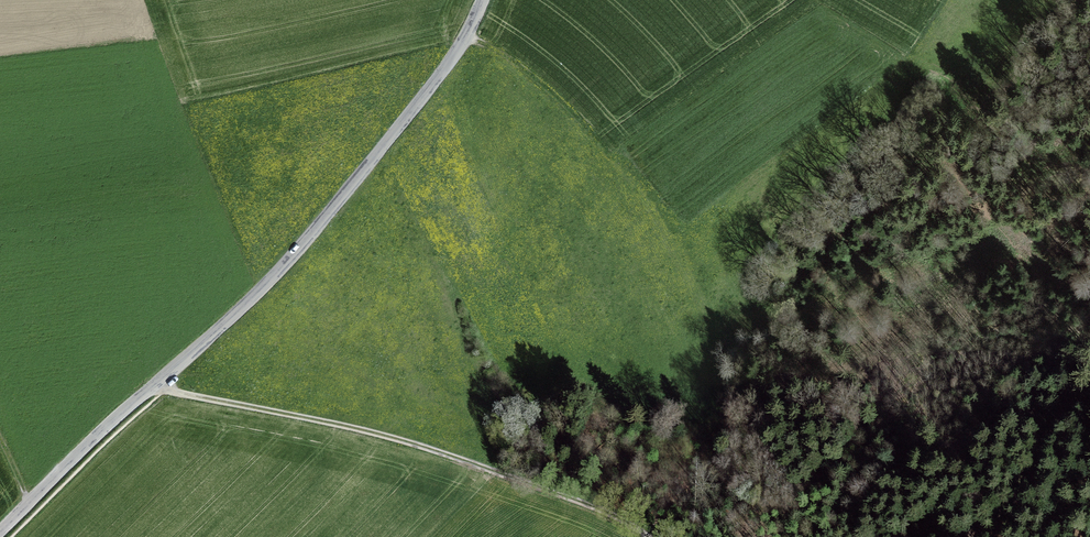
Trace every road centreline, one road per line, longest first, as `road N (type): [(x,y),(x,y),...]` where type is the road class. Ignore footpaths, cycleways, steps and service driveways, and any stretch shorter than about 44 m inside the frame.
road 1 (unclassified): [(484,0),(447,68),(315,232),(0,536)]
road 2 (track): [(164,390),(334,424),(464,462),(626,521),(651,536)]
road 3 (track): [(947,536),(1016,497),(1089,362)]

